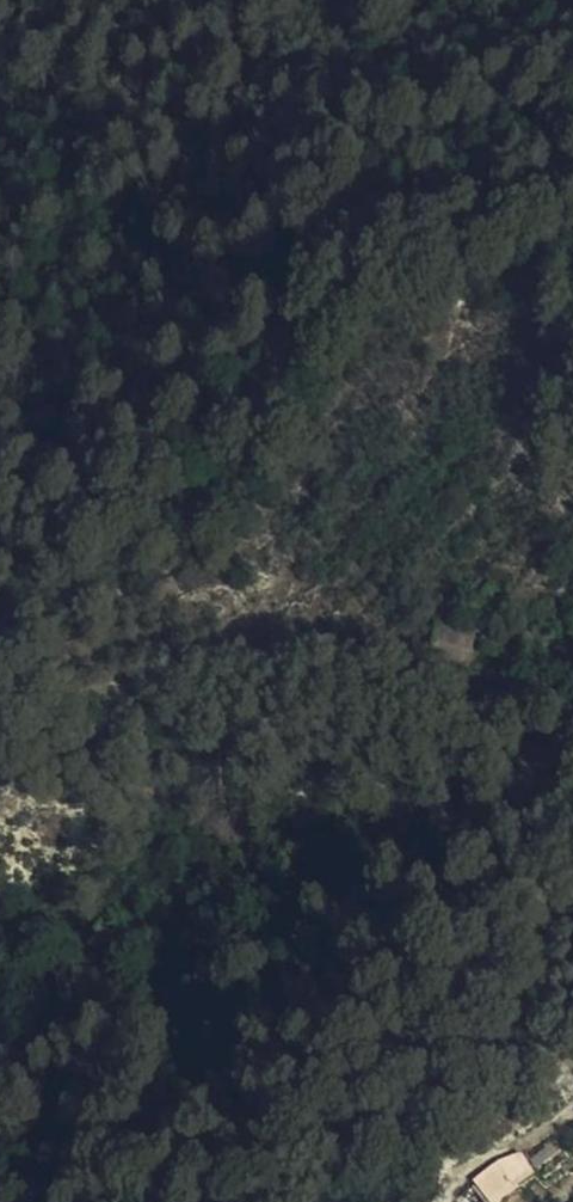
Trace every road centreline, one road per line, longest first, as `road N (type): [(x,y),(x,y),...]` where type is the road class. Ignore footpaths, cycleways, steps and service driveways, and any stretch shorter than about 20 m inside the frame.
road 1 (track): [(432,1201),(465,1171),(572,1106)]

